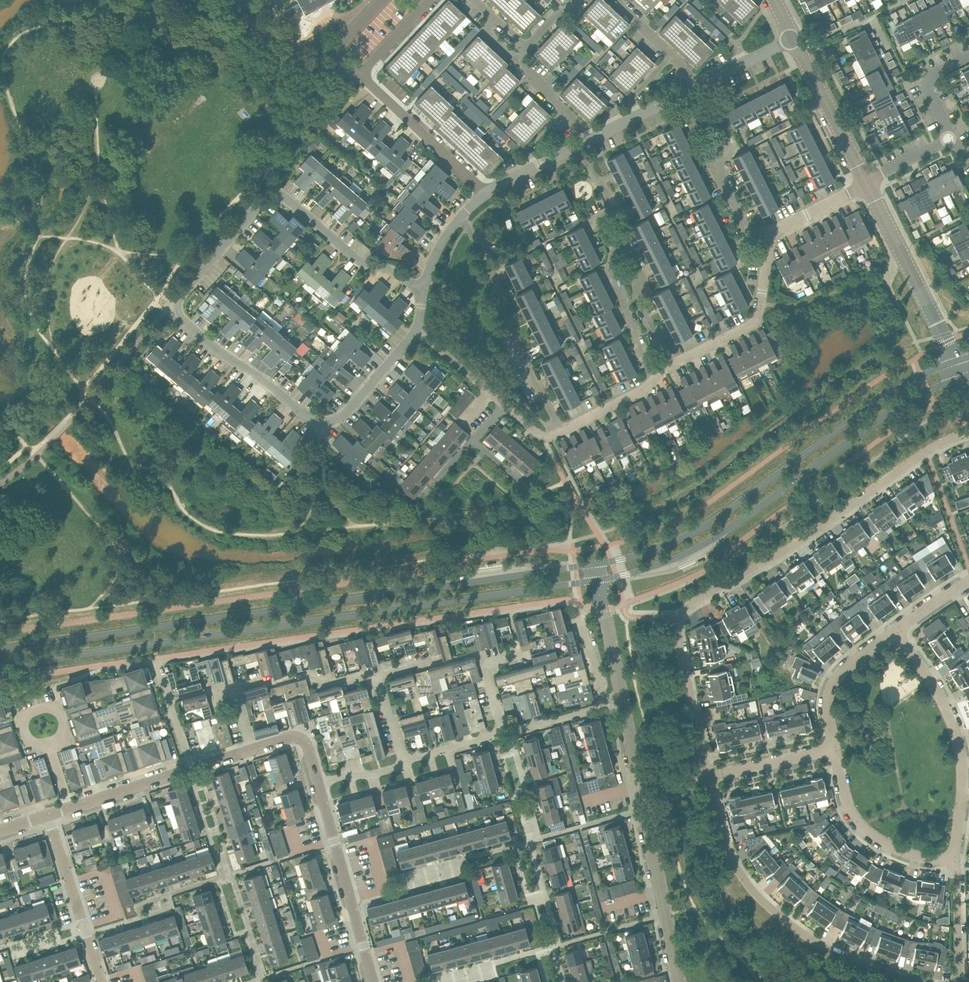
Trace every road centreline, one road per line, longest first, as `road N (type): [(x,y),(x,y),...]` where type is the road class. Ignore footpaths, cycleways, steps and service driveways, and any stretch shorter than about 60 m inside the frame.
road 1 (residential): [(416,329),(339,418),(325,423),(216,348),(177,311),(179,297),(266,197),(276,195),(356,261),(391,269),(422,292)]
road 2 (tertiary): [(0,665),(598,580)]
road 3 (tertiary): [(594,564),(0,649)]
road 4 (residential): [(968,431),(686,607),(678,637),(707,776)]
road 5 (tertiary): [(598,580),(698,548),(887,413),(963,377)]
road 6 (tertiary): [(956,361),(868,407),(706,524),(639,554),(594,564)]
road 7 (unclassified): [(707,776),(727,850),(751,889),(822,945),(910,981)]
road 8 (unclassified): [(955,858),(963,786),(957,737),(894,630)]
road 9 (residential): [(461,214),(561,432)]
road 10 (residential): [(373,981),(319,782)]
road 11 (residential): [(680,981),(640,792)]
road 12 (unclassified): [(955,858),(913,853),(860,825),(835,748)]
road 13 (residential): [(672,365),(754,324),(771,236)]
road 14 (residential): [(771,236),(745,231),(692,126),(684,92)]
road 15 (residential): [(947,342),(867,182)]
road 16 (residential): [(102,981),(49,815)]
road 17 (residential): [(483,192),(358,71)]
road 18 (residential): [(867,182),(792,37)]
road 19 (unclassified): [(835,748),(831,688),(894,630)]
road 20 (residential): [(654,380),(610,273),(614,247)]
road 21 (residential): [(614,247),(631,255),(639,302),(672,365)]
road 22 (unclassified): [(707,776),(835,748)]
road 23 (residential): [(191,768),(69,808)]
road 24 (residential): [(589,141),(515,58),(526,47)]
road 25 (unclassified): [(959,981),(955,858)]
road 26 (residential): [(502,727),(522,730),(620,701)]
road 27 (residential): [(614,247),(603,220),(616,213),(578,146)]

